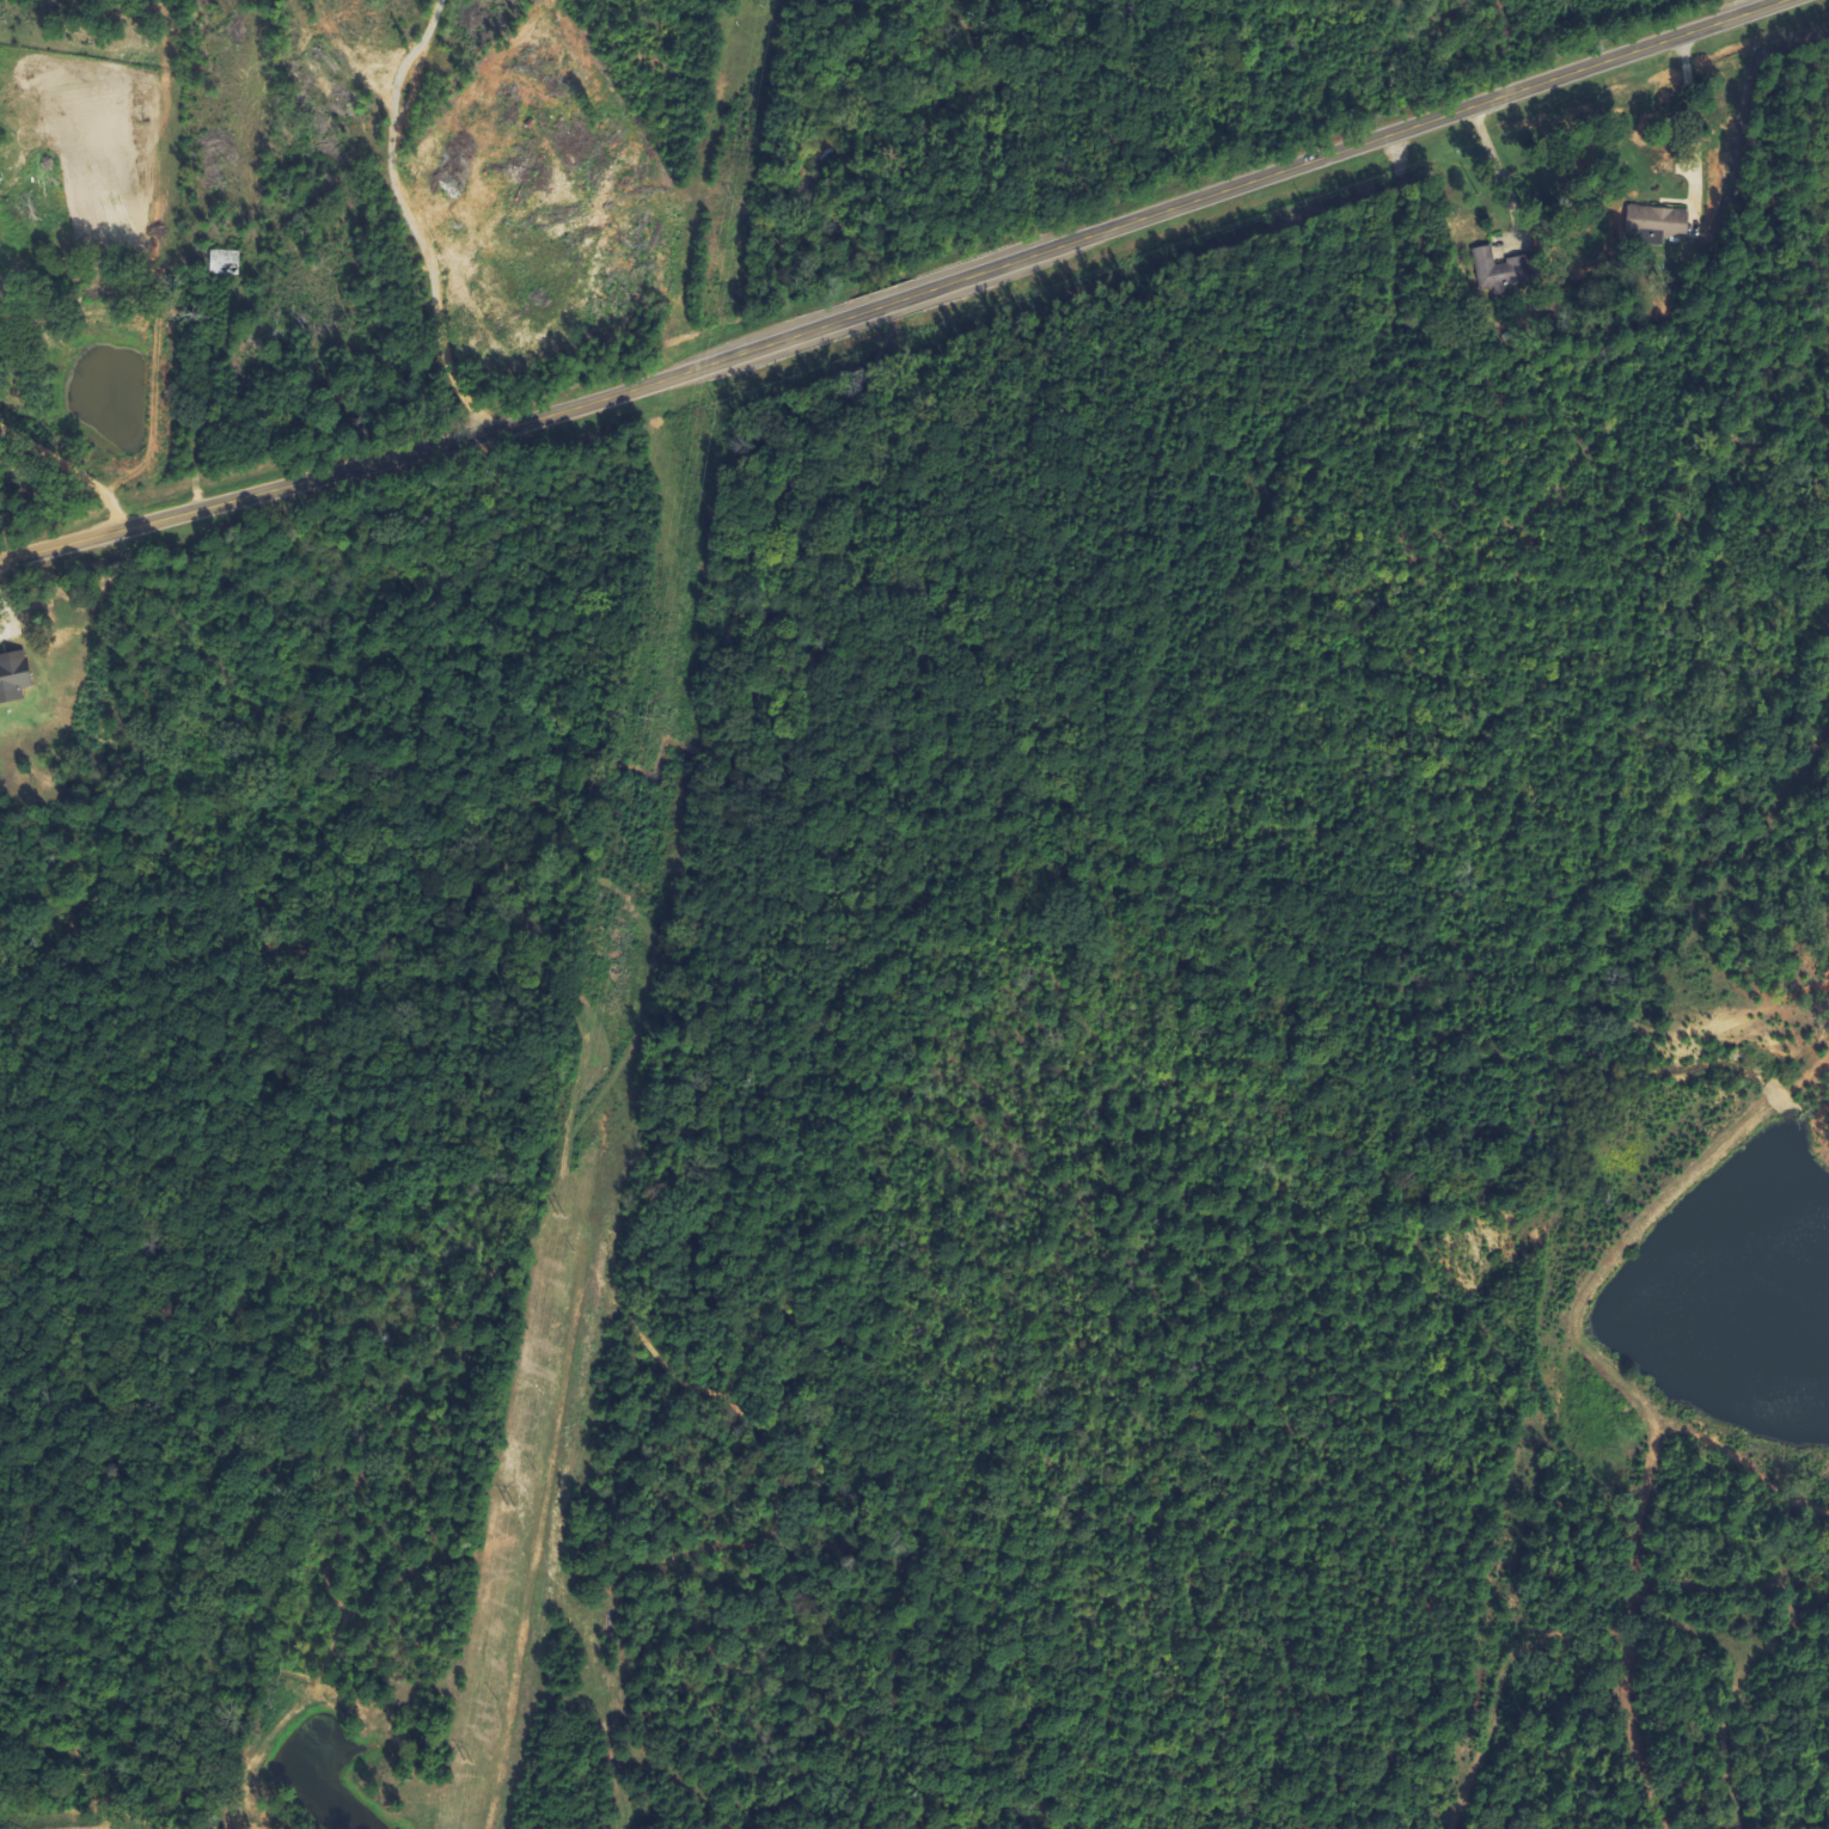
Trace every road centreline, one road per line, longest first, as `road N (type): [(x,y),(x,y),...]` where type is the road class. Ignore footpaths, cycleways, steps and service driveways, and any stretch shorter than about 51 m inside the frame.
road 1 (secondary): [(922,293),(1785,0)]
road 2 (secondary): [(0,563),(487,435),(857,314)]

